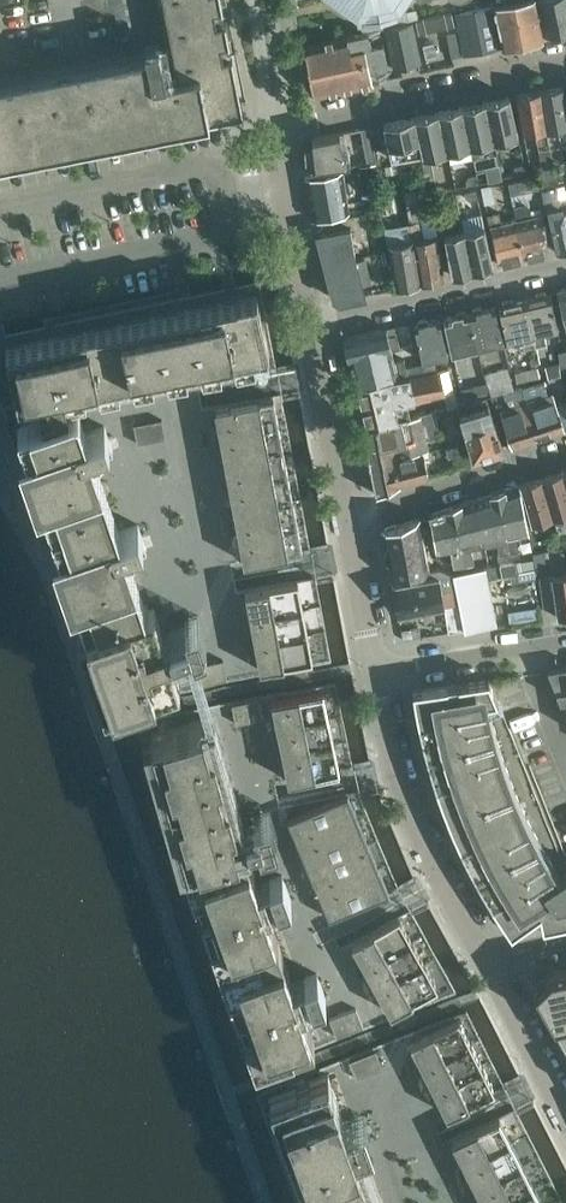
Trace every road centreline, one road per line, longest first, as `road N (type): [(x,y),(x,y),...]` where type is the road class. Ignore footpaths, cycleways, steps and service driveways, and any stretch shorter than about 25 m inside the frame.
road 1 (residential): [(484,958),(402,787),(373,674)]
road 2 (residential): [(274,125),(498,82),(565,58)]
road 3 (residential): [(565,263),(310,321)]
road 4 (residential): [(565,450),(345,518)]
road 5 (residential): [(345,518),(310,321)]
road 6 (residential): [(310,321),(274,125)]
road 7 (residential): [(565,641),(373,674)]
road 8 (residential): [(565,1118),(484,958)]
road 9 (residential): [(373,674),(345,518)]
road 10 (residential): [(274,125),(254,0)]

